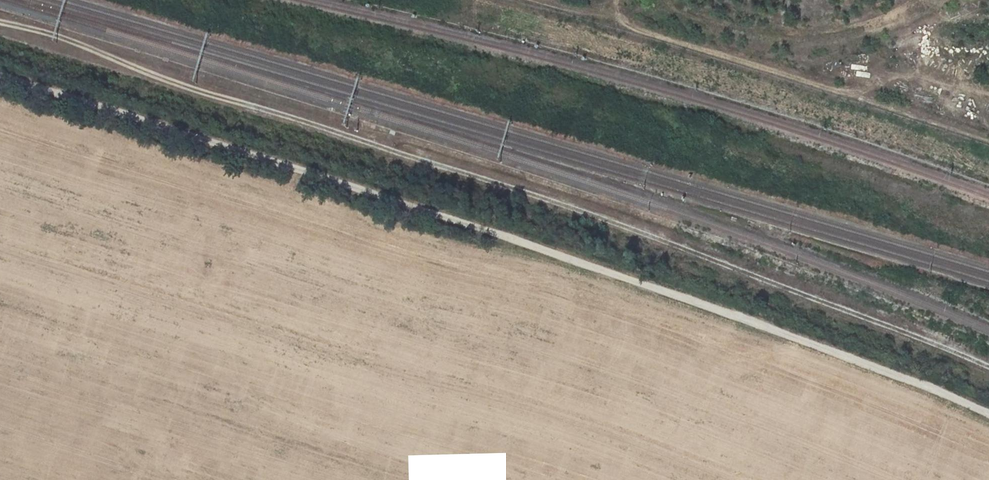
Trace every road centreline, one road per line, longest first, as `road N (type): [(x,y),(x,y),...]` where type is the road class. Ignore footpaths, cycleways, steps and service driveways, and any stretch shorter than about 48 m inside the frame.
road 1 (track): [(988,368),(625,224),(0,22)]
road 2 (track): [(0,74),(557,255),(988,415)]

